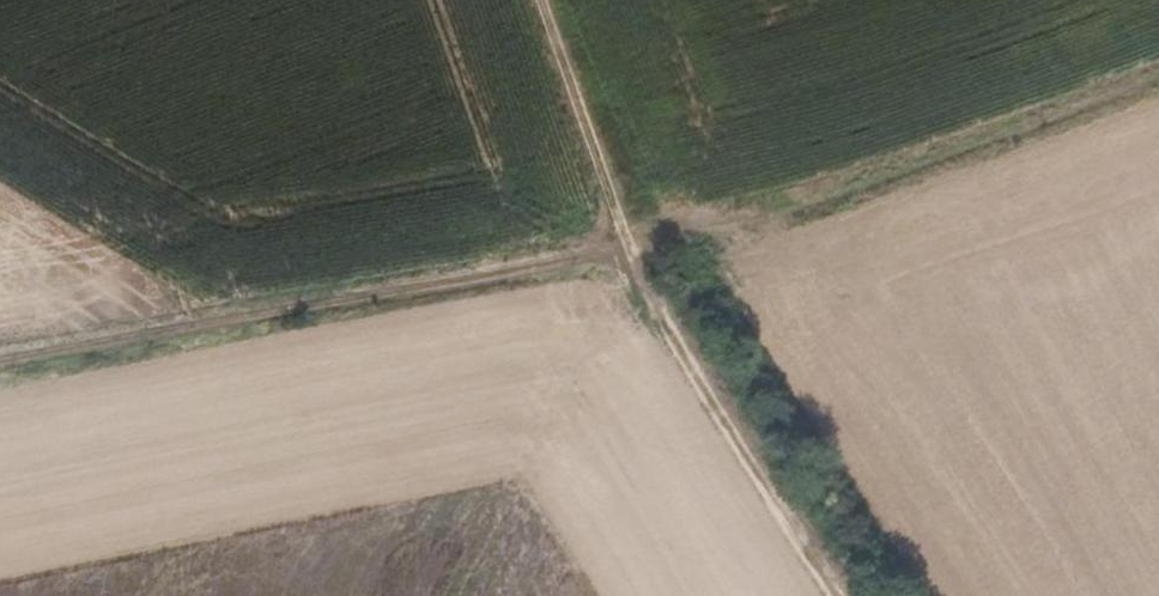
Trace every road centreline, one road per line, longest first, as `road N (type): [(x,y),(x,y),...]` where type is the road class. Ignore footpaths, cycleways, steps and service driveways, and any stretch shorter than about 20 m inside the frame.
road 1 (track): [(1158,71),(629,249),(0,366)]
road 2 (track): [(542,0),(629,249),(862,595)]

